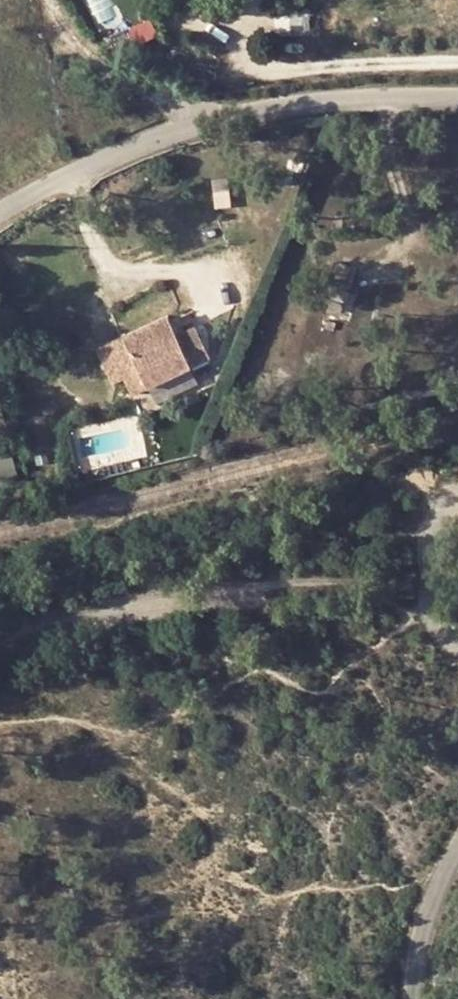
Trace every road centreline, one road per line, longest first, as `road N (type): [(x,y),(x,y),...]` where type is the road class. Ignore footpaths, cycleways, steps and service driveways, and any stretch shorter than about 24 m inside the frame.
road 1 (unclassified): [(0,218),(135,144),(357,95),(457,97)]
road 2 (unclassified): [(457,496),(433,515),(425,568),(429,615),(457,647)]
road 3 (unclassified): [(457,849),(423,929),(412,998)]

